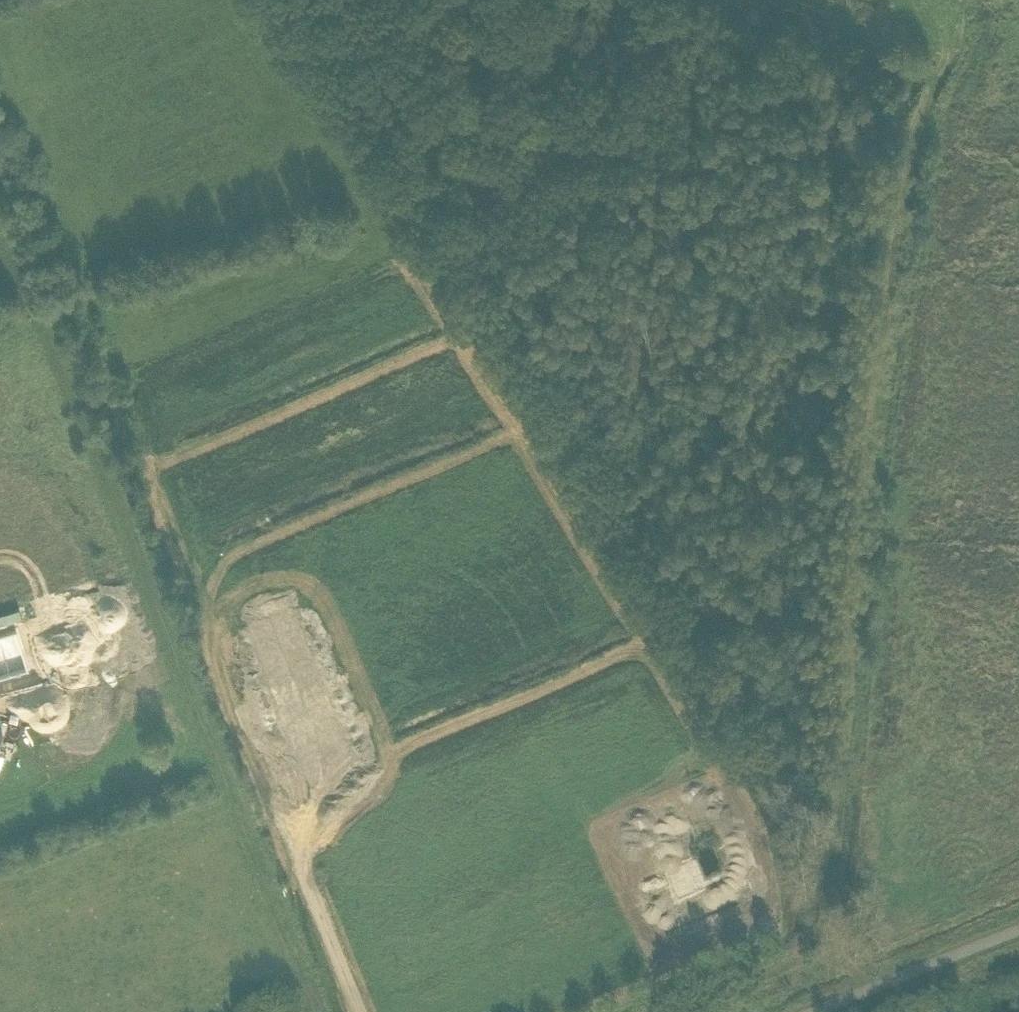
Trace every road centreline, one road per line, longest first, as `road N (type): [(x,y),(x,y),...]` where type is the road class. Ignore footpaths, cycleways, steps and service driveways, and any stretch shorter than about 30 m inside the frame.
road 1 (track): [(821,1011),(1018,931)]

